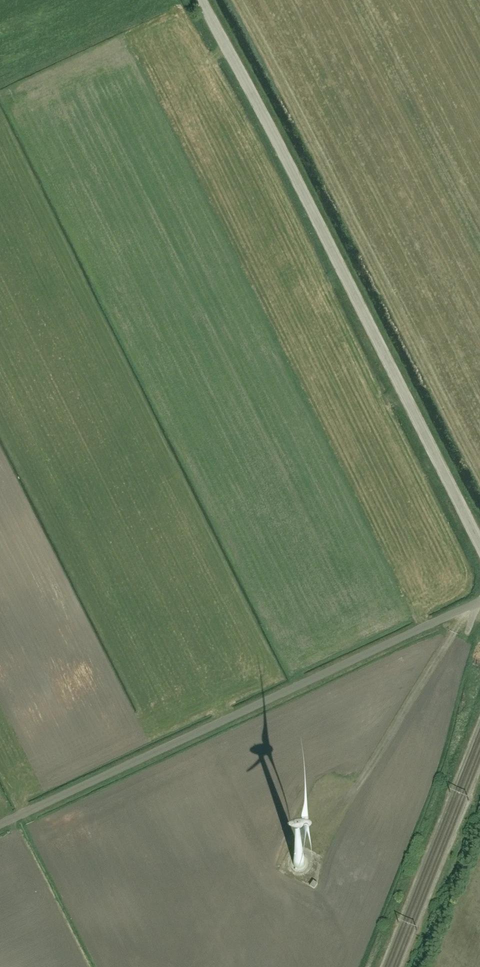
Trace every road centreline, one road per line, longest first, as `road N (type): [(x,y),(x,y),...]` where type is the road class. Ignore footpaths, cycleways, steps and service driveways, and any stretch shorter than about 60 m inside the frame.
road 1 (unclassified): [(479,546),(200,0)]
road 2 (unclassified): [(479,603),(0,825)]

